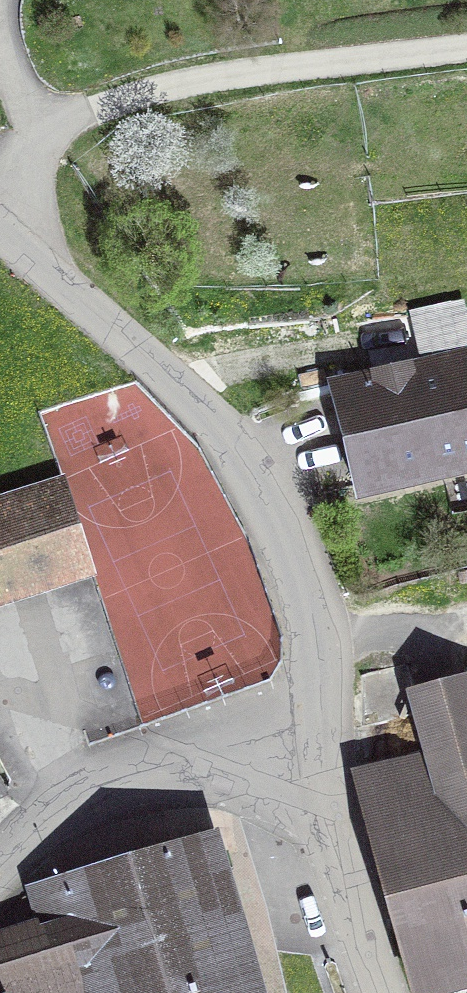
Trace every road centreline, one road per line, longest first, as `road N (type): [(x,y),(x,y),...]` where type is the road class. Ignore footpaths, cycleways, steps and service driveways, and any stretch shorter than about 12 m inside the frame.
road 1 (residential): [(329,661),(267,463),(170,375),(67,300),(0,218)]
road 2 (residential): [(466,53),(187,82),(29,139),(0,197)]
road 3 (residential): [(0,866),(83,780),(265,735),(329,661)]
road 4 (residential): [(387,992),(329,661)]

